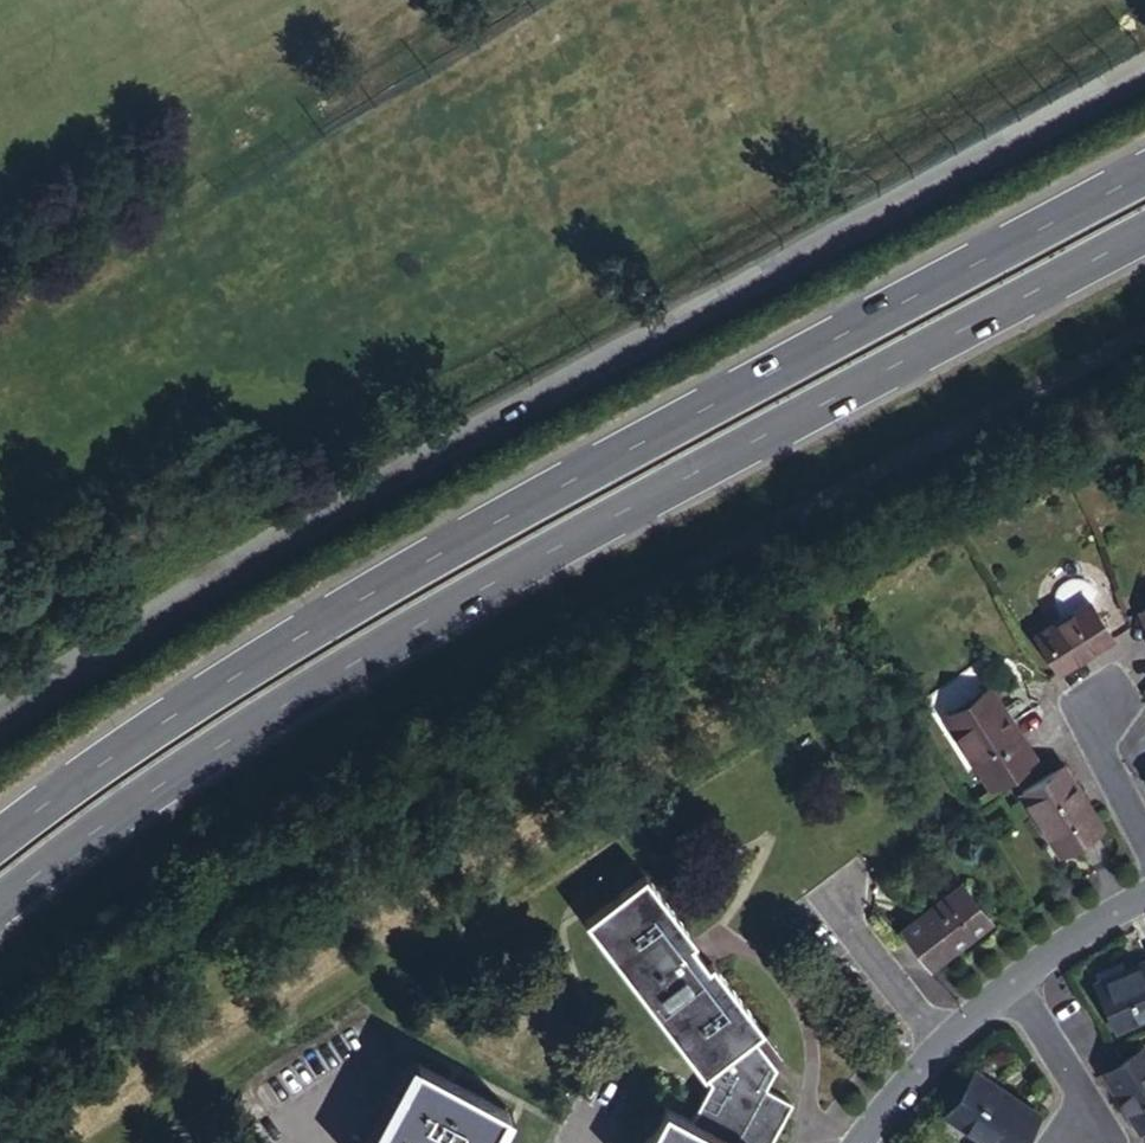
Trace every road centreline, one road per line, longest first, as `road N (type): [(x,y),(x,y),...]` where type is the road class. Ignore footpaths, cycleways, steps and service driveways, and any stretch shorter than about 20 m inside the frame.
road 1 (trunk): [(0,905),(185,769),(390,642),(633,503),(1144,234)]
road 2 (trunk): [(1144,165),(603,454),(219,675),(0,832)]
road 3 (residential): [(0,721),(225,571),(1144,69)]
road 4 (unclassified): [(862,1142),(940,1046),(1015,981)]
road 5 (residential): [(1015,981),(1089,1104),(1075,1142)]
road 6 (unclassified): [(1015,981),(1144,896)]
road 7 (residential): [(1144,846),(1091,739),(1098,707)]

